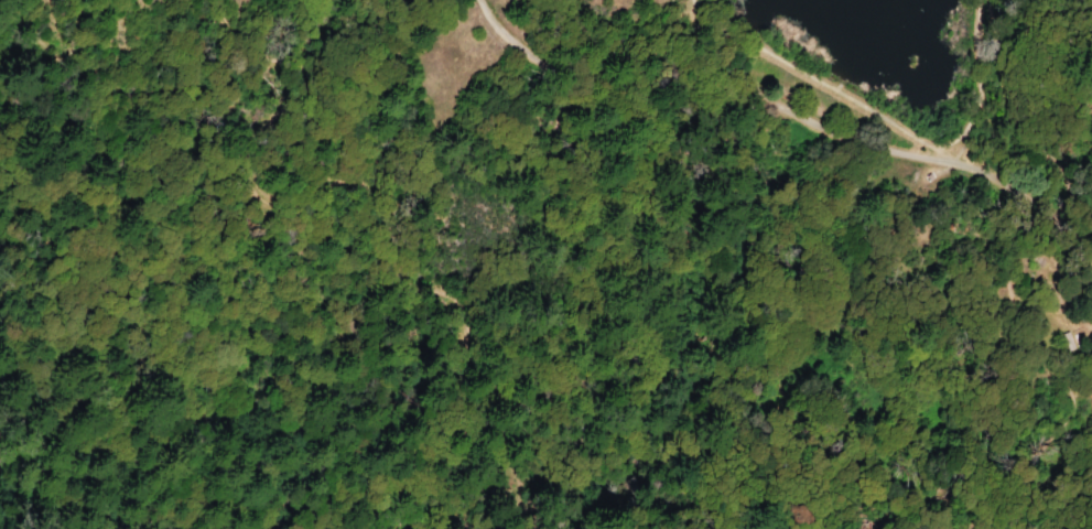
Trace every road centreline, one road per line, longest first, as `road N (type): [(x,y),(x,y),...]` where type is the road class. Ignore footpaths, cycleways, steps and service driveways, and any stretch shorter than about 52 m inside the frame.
road 1 (track): [(499,528),(523,484),(517,464),(471,417),(457,378),(461,316),(448,290),(419,282),(396,263),(379,213),(354,183),(280,199),(256,183),(253,142),(298,88),(294,65),(208,30),(112,72),(80,69),(24,28),(5,0)]
road 2 (track): [(479,0),(491,23),(618,134),(694,149),(748,126),(766,100)]
road 3 (track): [(951,163),(842,140),(766,100)]

